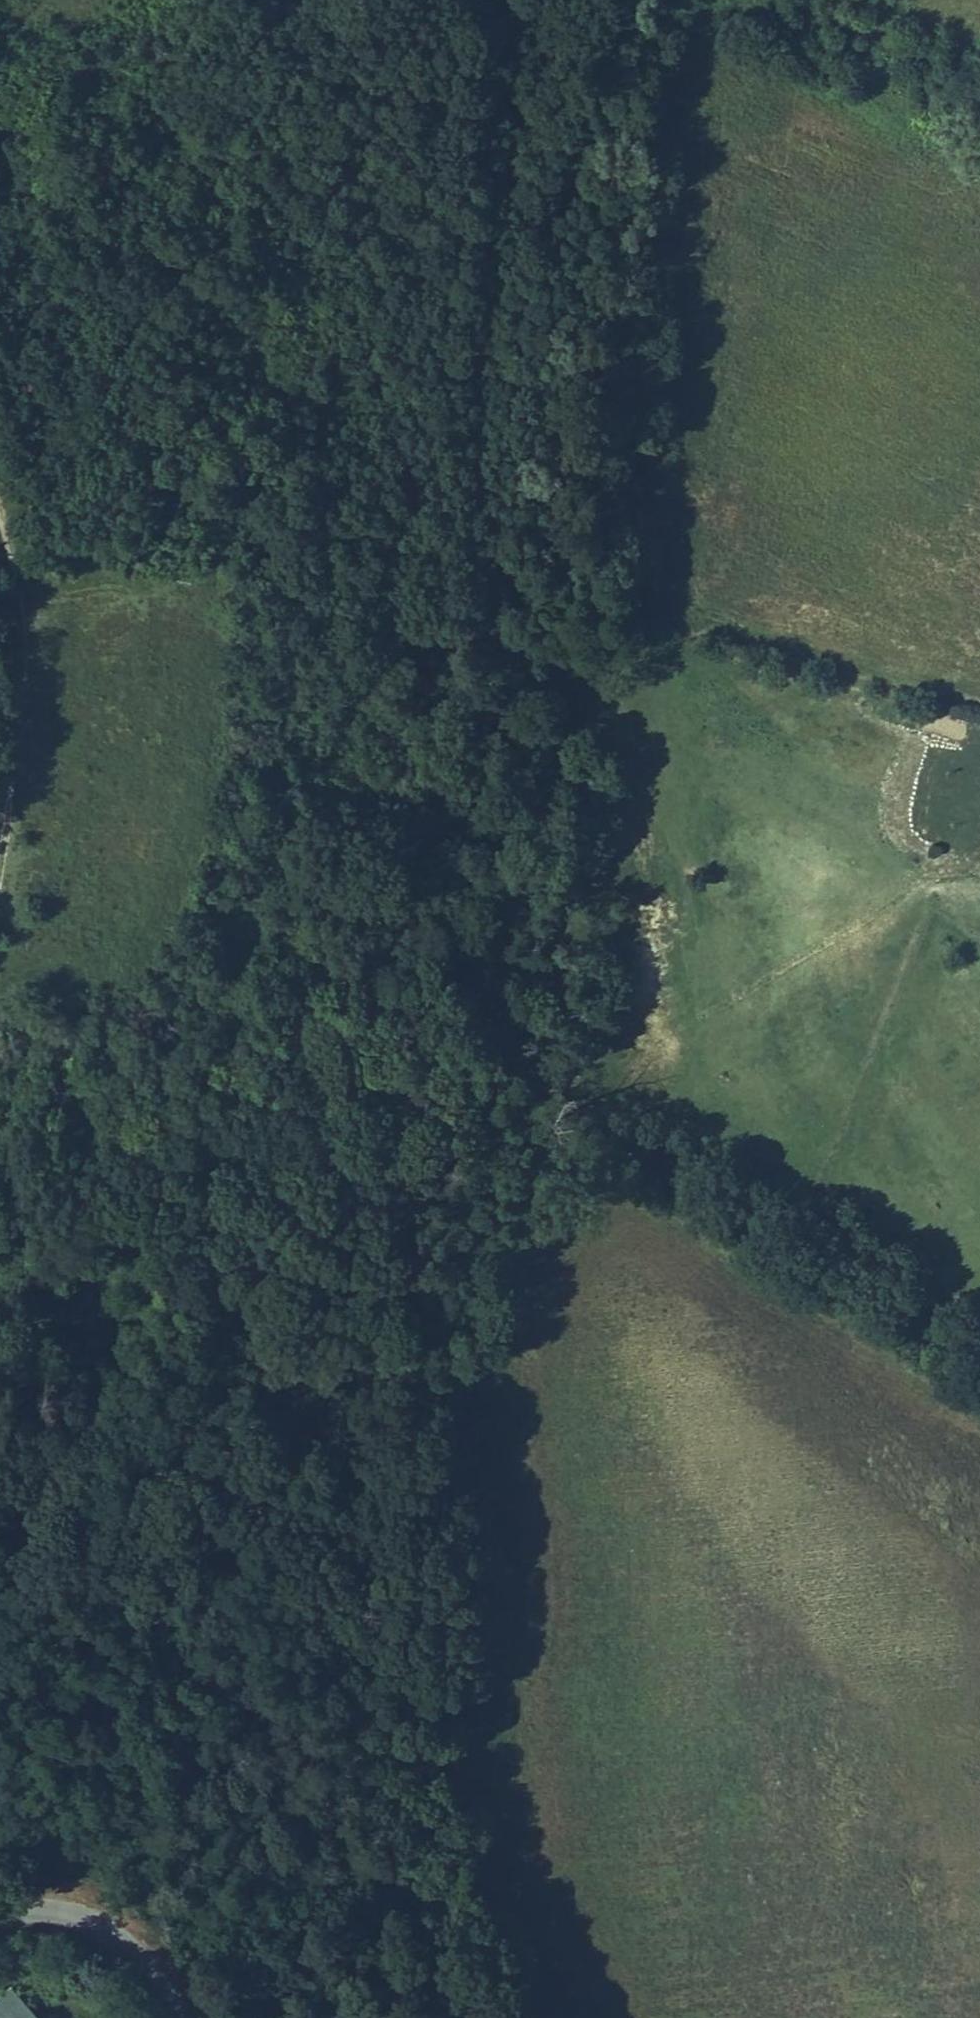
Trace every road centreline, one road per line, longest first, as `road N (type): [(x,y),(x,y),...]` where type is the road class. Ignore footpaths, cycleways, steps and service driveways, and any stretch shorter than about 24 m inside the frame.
road 1 (tertiary): [(194,2017),(126,1938),(78,1916),(0,1918)]

